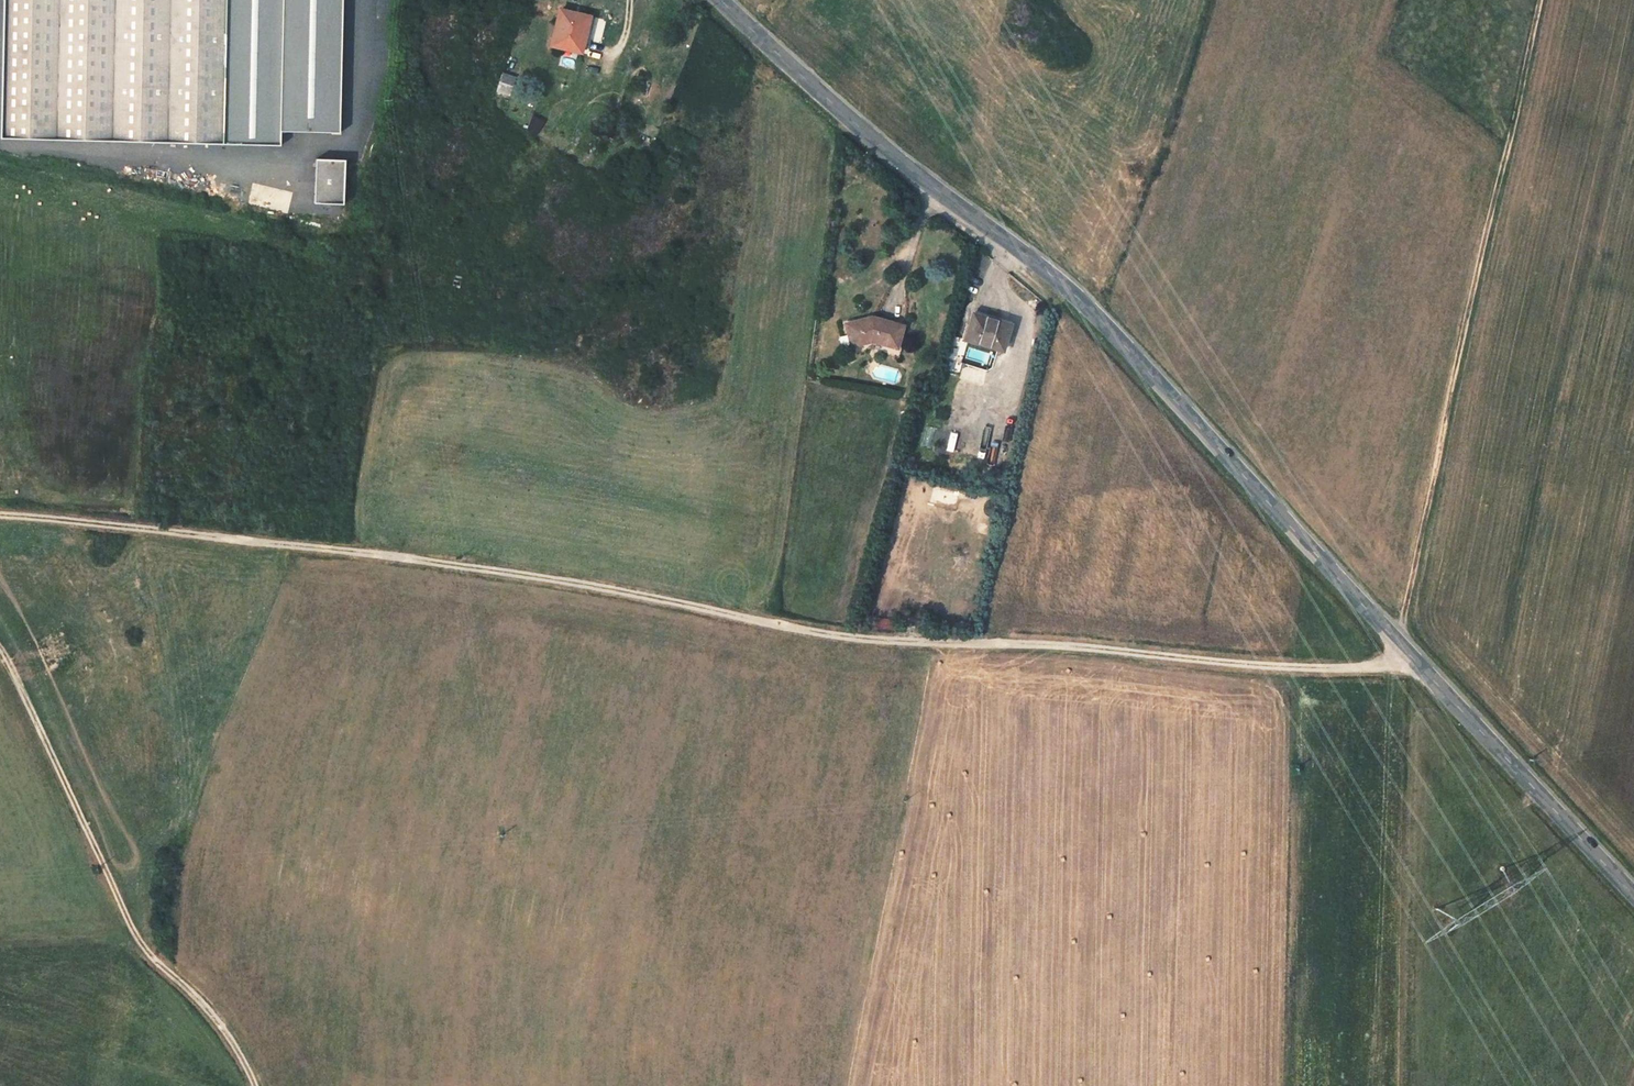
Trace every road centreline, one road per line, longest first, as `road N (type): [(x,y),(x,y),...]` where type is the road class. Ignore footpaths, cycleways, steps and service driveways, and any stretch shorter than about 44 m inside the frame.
road 1 (track): [(1413,658),(1368,666),(1039,644),(892,645),(310,544),(0,516)]
road 2 (tertiary): [(1633,893),(1099,318),(854,124),(723,0)]
road 3 (track): [(255,1085),(200,997),(138,946),(0,645)]

